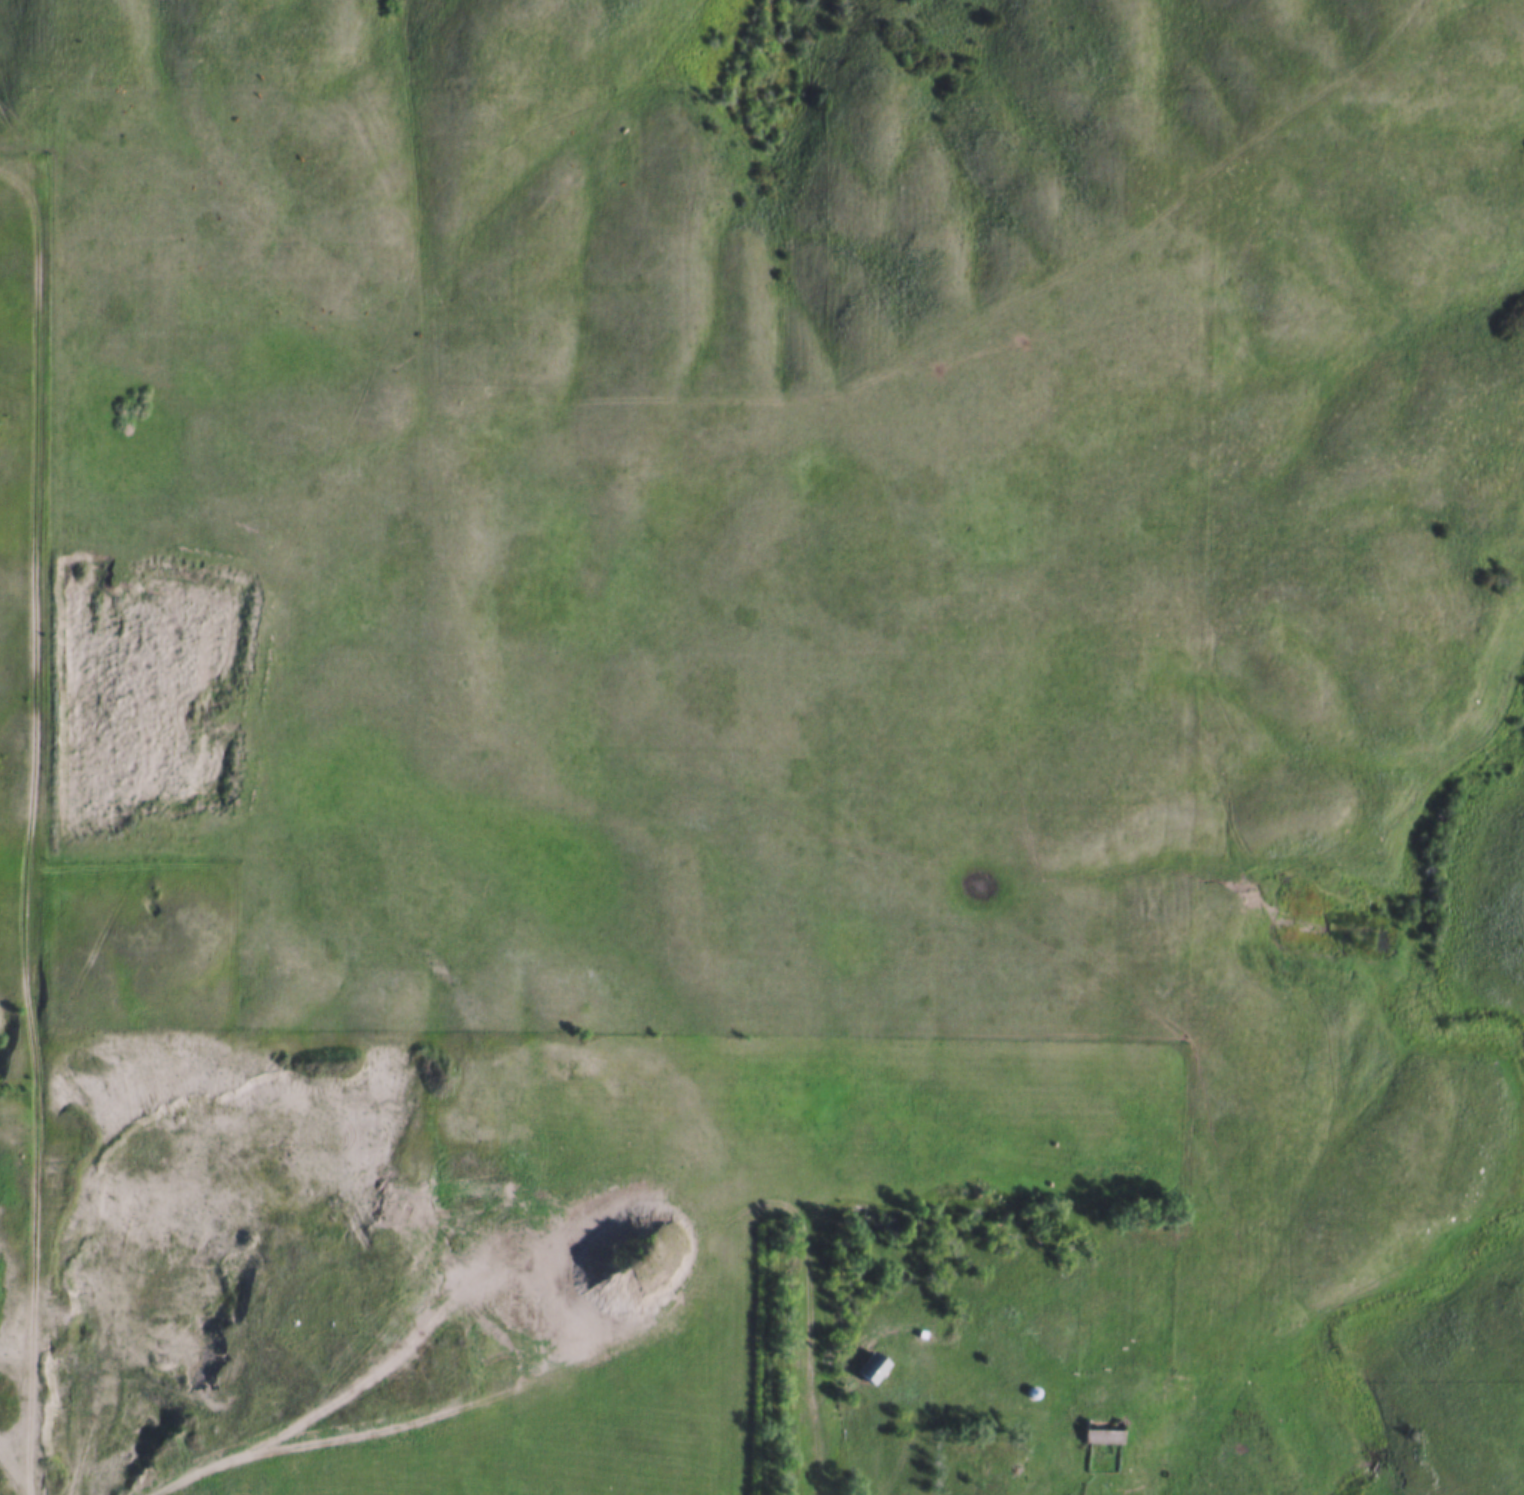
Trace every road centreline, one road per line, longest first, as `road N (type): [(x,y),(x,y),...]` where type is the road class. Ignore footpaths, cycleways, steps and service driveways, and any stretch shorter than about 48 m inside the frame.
road 1 (track): [(29,1484),(41,204),(35,171),(0,110)]

